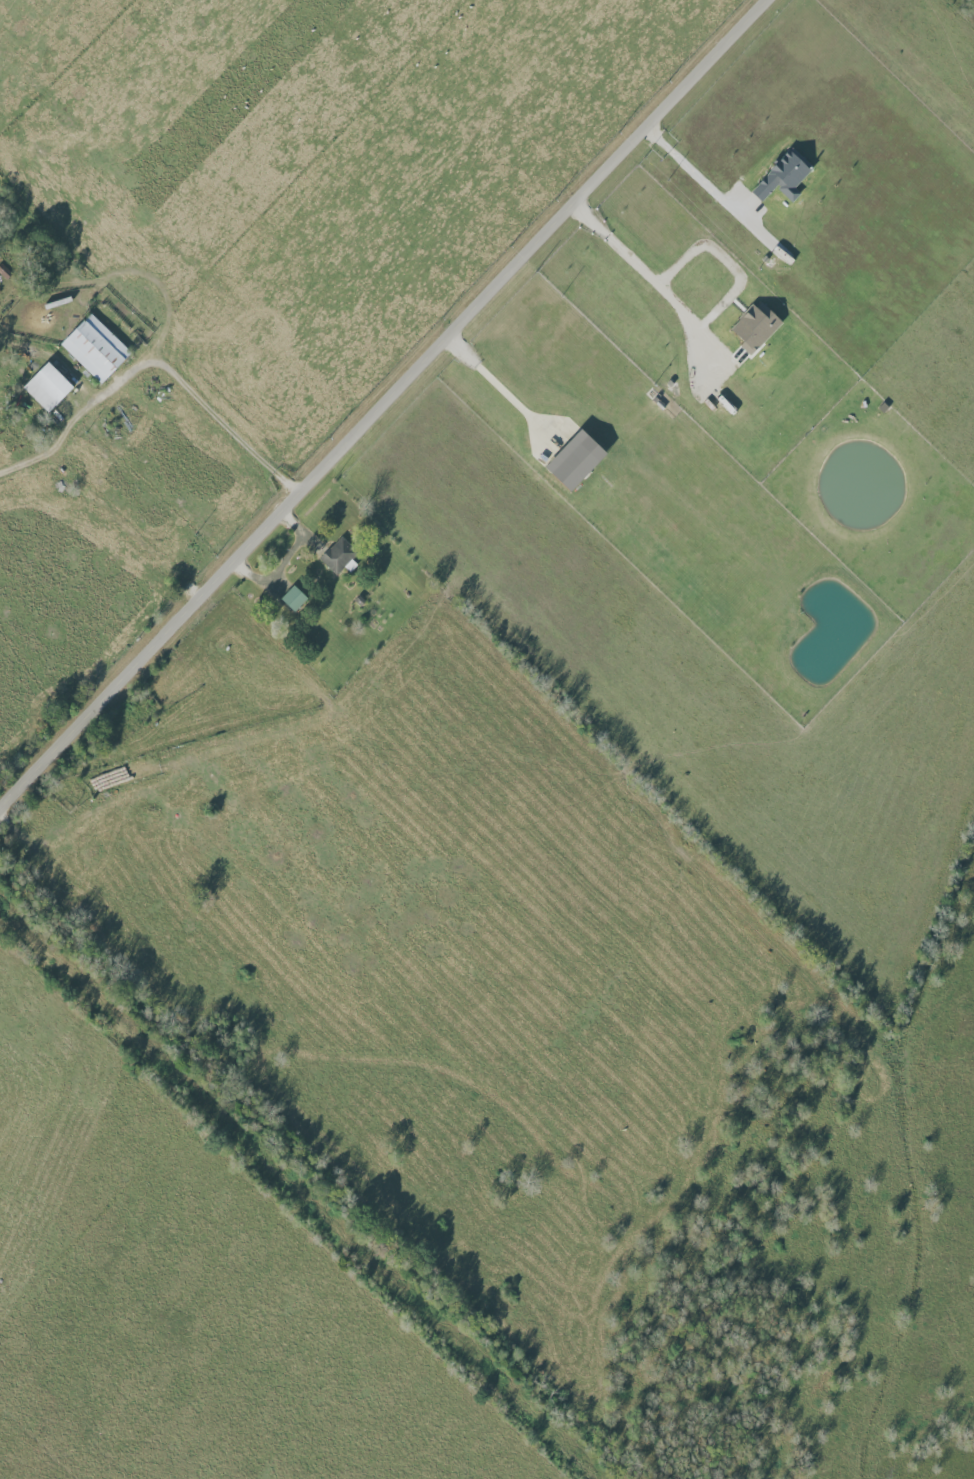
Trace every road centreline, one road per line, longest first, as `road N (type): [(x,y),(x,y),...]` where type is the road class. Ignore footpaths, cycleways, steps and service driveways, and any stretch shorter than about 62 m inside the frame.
road 1 (residential): [(0,810),(769,0)]

